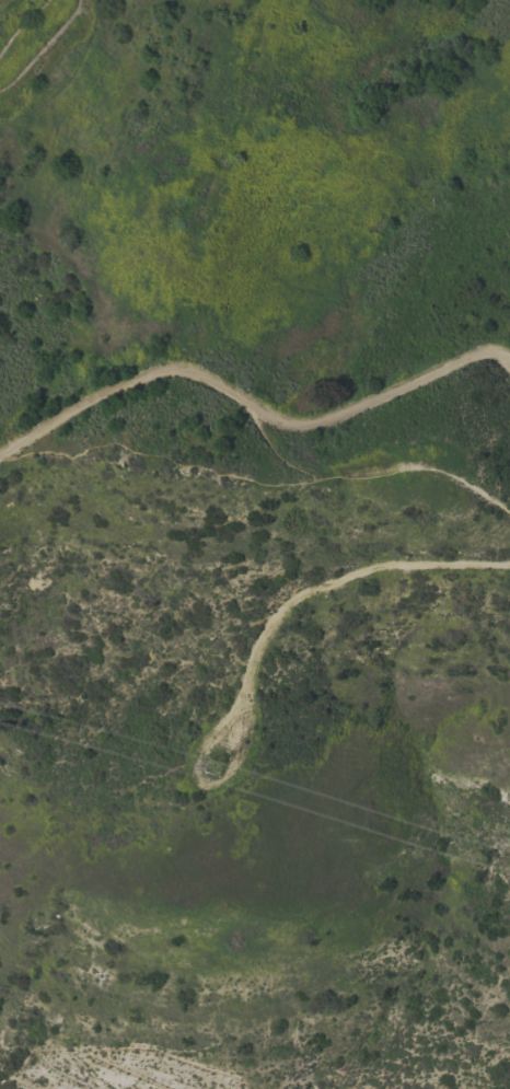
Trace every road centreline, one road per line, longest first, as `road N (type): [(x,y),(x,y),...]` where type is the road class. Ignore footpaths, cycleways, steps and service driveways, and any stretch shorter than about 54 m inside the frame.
road 1 (track): [(509,371),(501,355),(472,356),(301,429),(266,419),(196,375),(154,372),(97,395),(0,457)]
road 2 (track): [(509,567),(387,565),(295,596),(259,634),(235,721)]
road 3 (track): [(235,721),(206,746),(195,772),(217,790),(234,776),(243,749),(235,721)]

